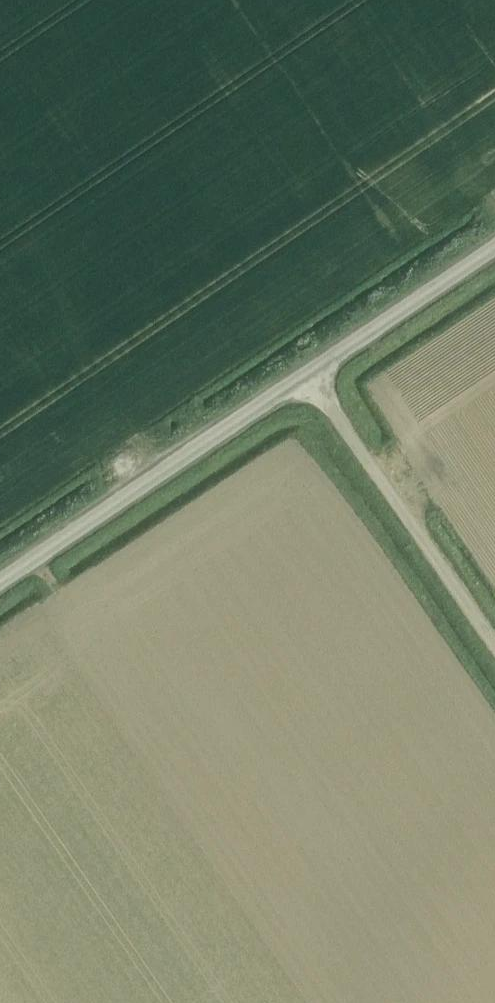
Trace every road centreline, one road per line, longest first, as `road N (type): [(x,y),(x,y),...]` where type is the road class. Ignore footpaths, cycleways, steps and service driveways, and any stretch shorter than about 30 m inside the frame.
road 1 (unclassified): [(0,582),(307,374)]
road 2 (unclassified): [(494,645),(307,374)]
road 3 (unclassified): [(307,374),(494,247)]

